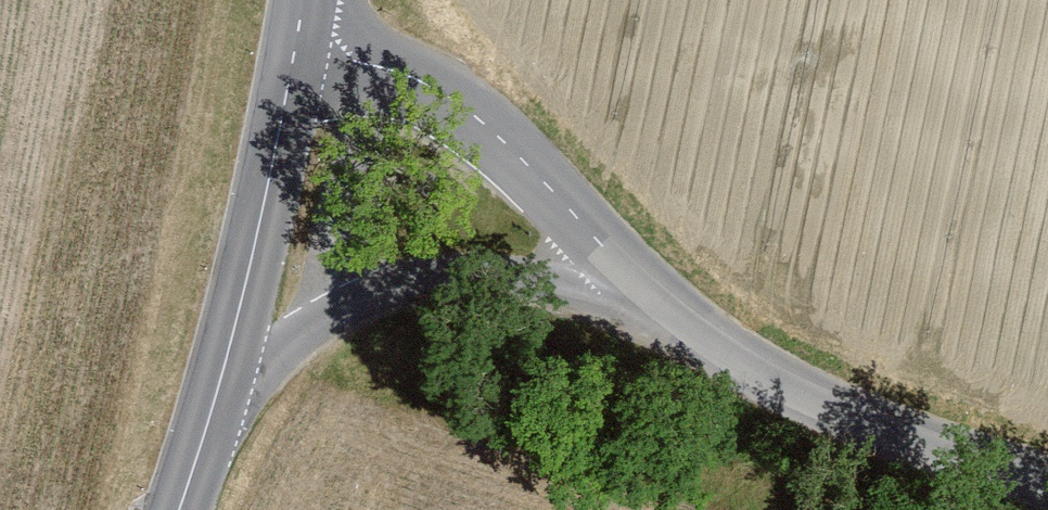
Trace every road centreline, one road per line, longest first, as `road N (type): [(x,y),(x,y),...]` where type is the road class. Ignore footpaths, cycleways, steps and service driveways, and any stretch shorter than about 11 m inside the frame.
road 1 (unclassified): [(209,436),(272,356),(353,302),(437,276),(644,283)]
road 2 (unclassified): [(644,283),(834,406),(1047,489)]
road 3 (unclassified): [(296,40),(444,89),(644,283)]
road 4 (secondary): [(296,40),(209,436)]

